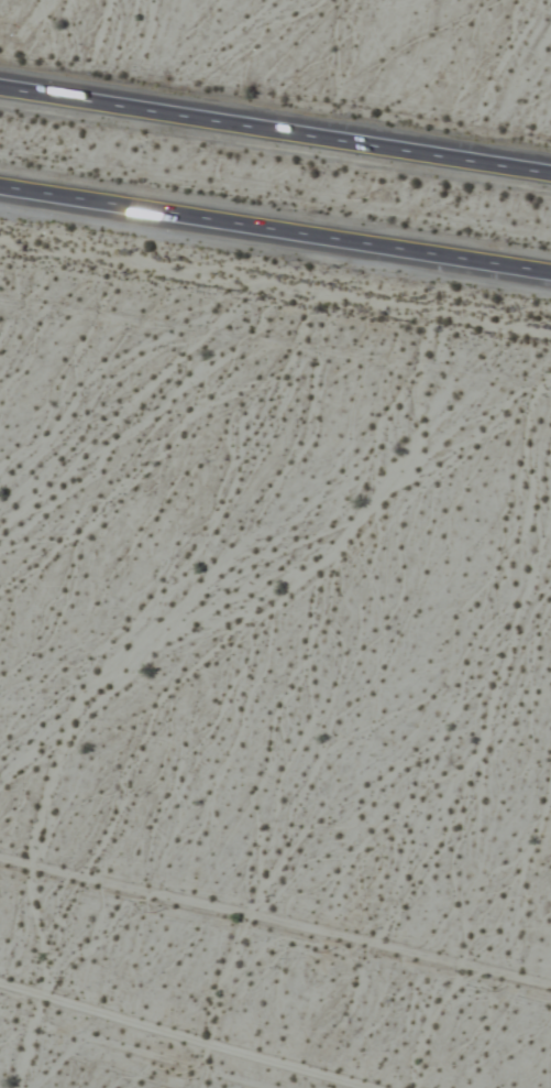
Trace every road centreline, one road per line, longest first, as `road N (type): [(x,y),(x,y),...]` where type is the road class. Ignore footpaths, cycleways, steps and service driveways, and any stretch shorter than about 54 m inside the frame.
road 1 (track): [(0,861),(550,987)]
road 2 (motorway): [(0,193),(550,279)]
road 3 (motorway): [(550,169),(0,84)]
road 4 (track): [(0,984),(368,1087)]

